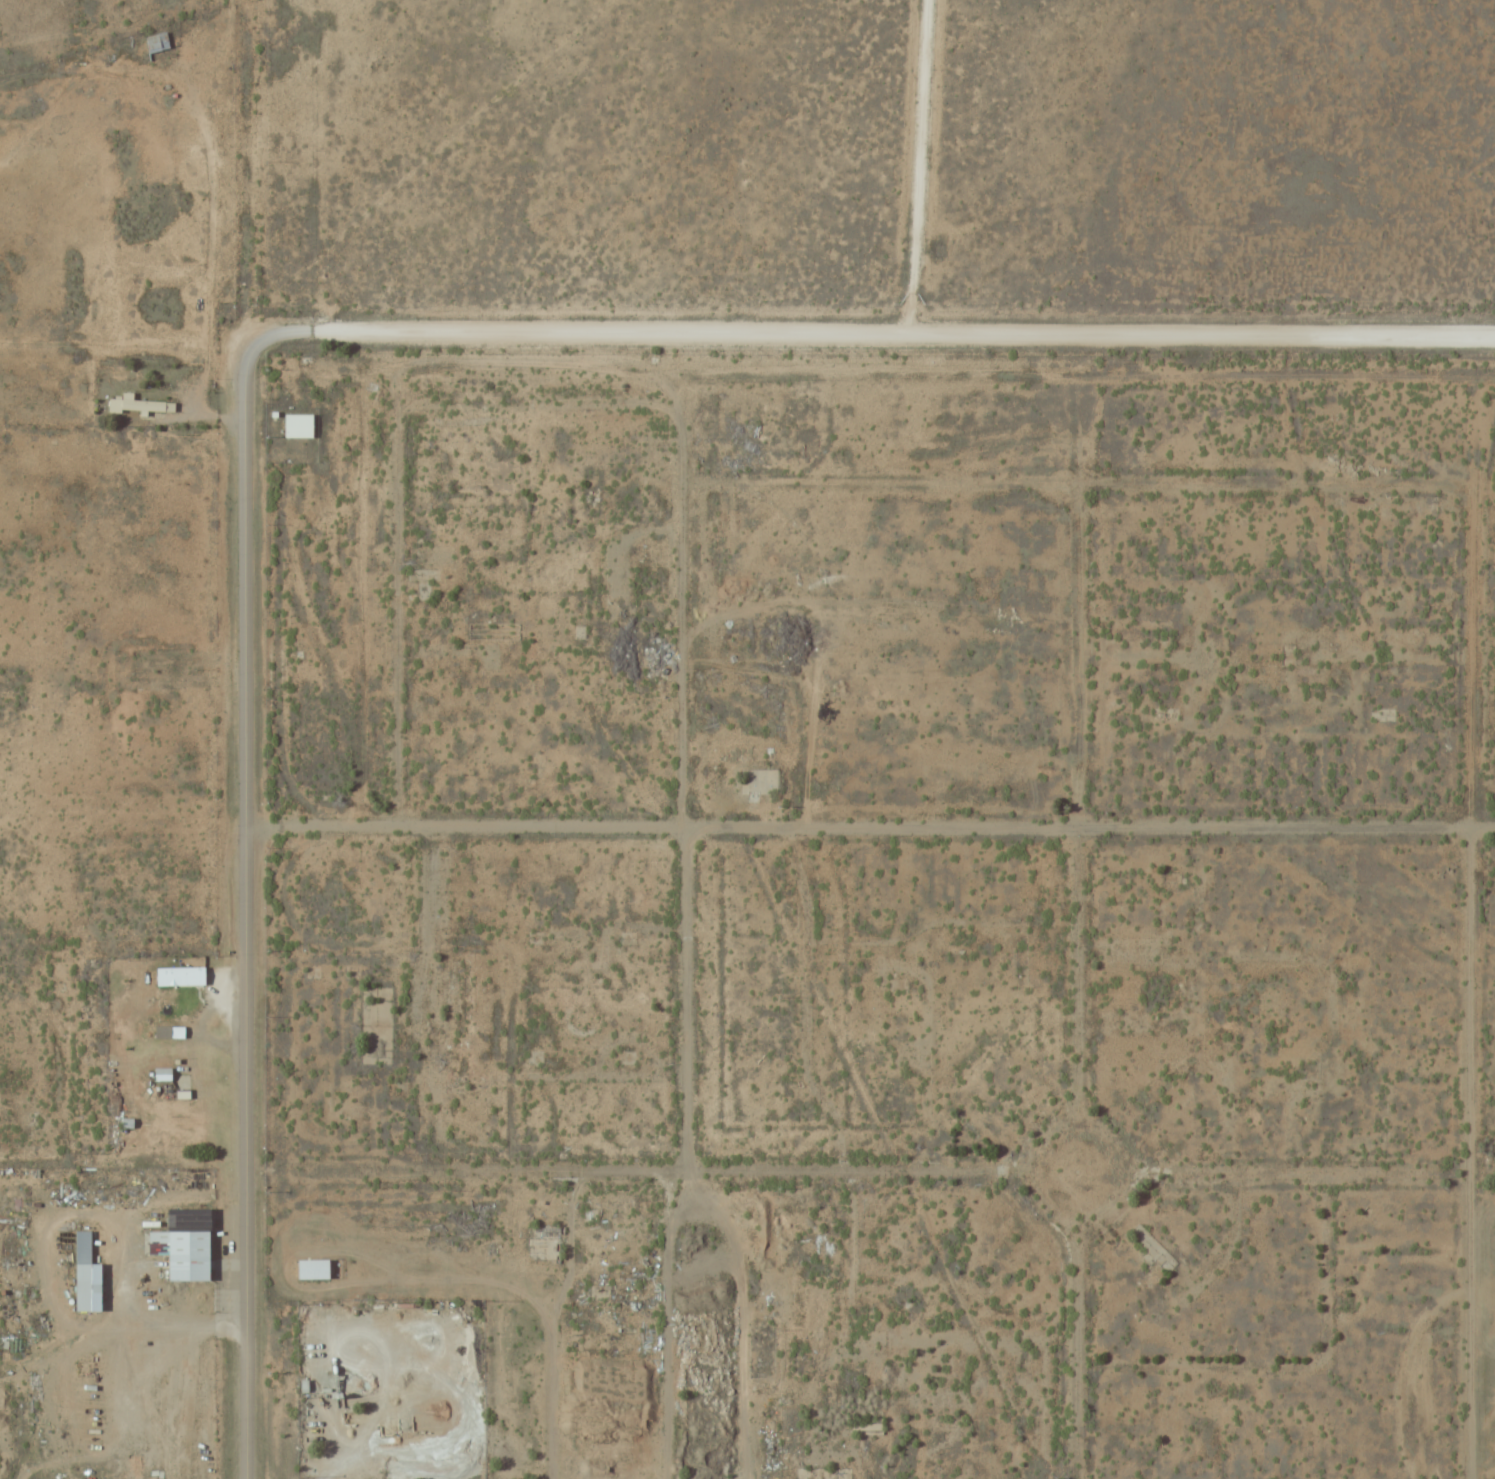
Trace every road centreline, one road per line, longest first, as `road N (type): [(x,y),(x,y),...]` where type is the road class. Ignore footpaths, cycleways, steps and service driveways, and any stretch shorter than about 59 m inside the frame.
road 1 (track): [(686,1168),(682,481),(1078,480),(1441,491),(1462,510),(1471,1478)]
road 2 (track): [(246,826),(1494,829)]
road 3 (residential): [(263,338),(312,330),(1494,339)]
road 4 (residential): [(263,338),(244,370),(247,1478)]
road 5 (track): [(1022,1168),(1042,1204),(1077,1233),(1122,1220),(1138,1172),(1129,1140),(1106,1121),(1075,1112),(1038,1137),(1022,1168),(244,1163)]
road 6 (track): [(1078,480),(1075,1112)]
road 7 (track): [(263,338),(248,307),(229,0)]
road 8 (track): [(1468,1166),(1138,1172)]
road 9 (track): [(1079,1478),(1077,1233)]

